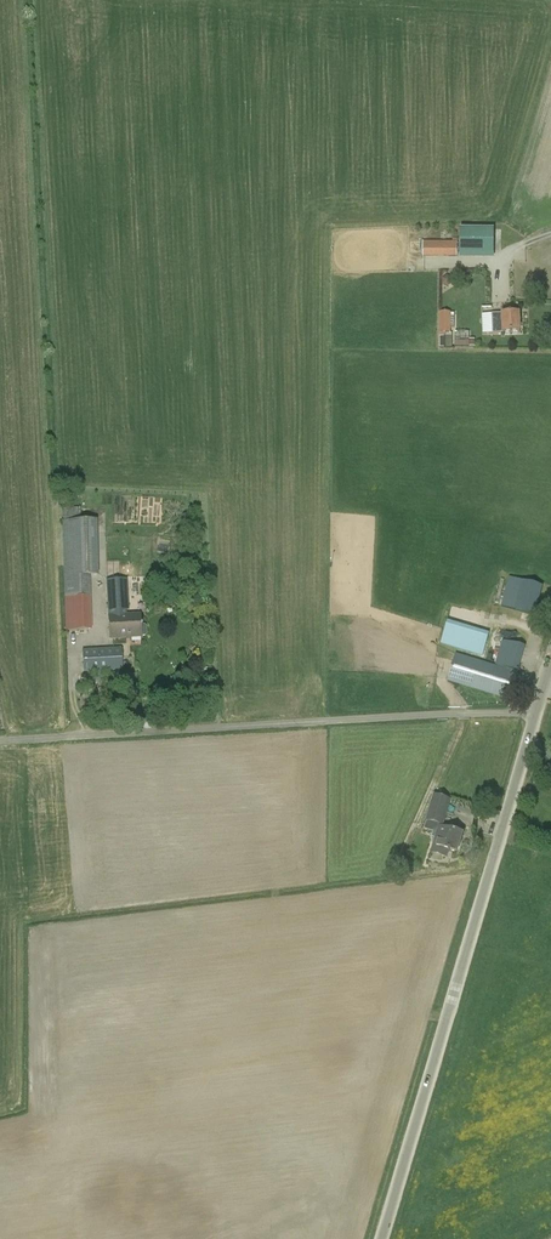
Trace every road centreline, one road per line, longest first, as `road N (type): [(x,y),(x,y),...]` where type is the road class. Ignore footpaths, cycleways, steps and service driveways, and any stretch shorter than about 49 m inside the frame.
road 1 (unclassified): [(535,716),(382,1238)]
road 2 (residential): [(535,716),(0,740)]

